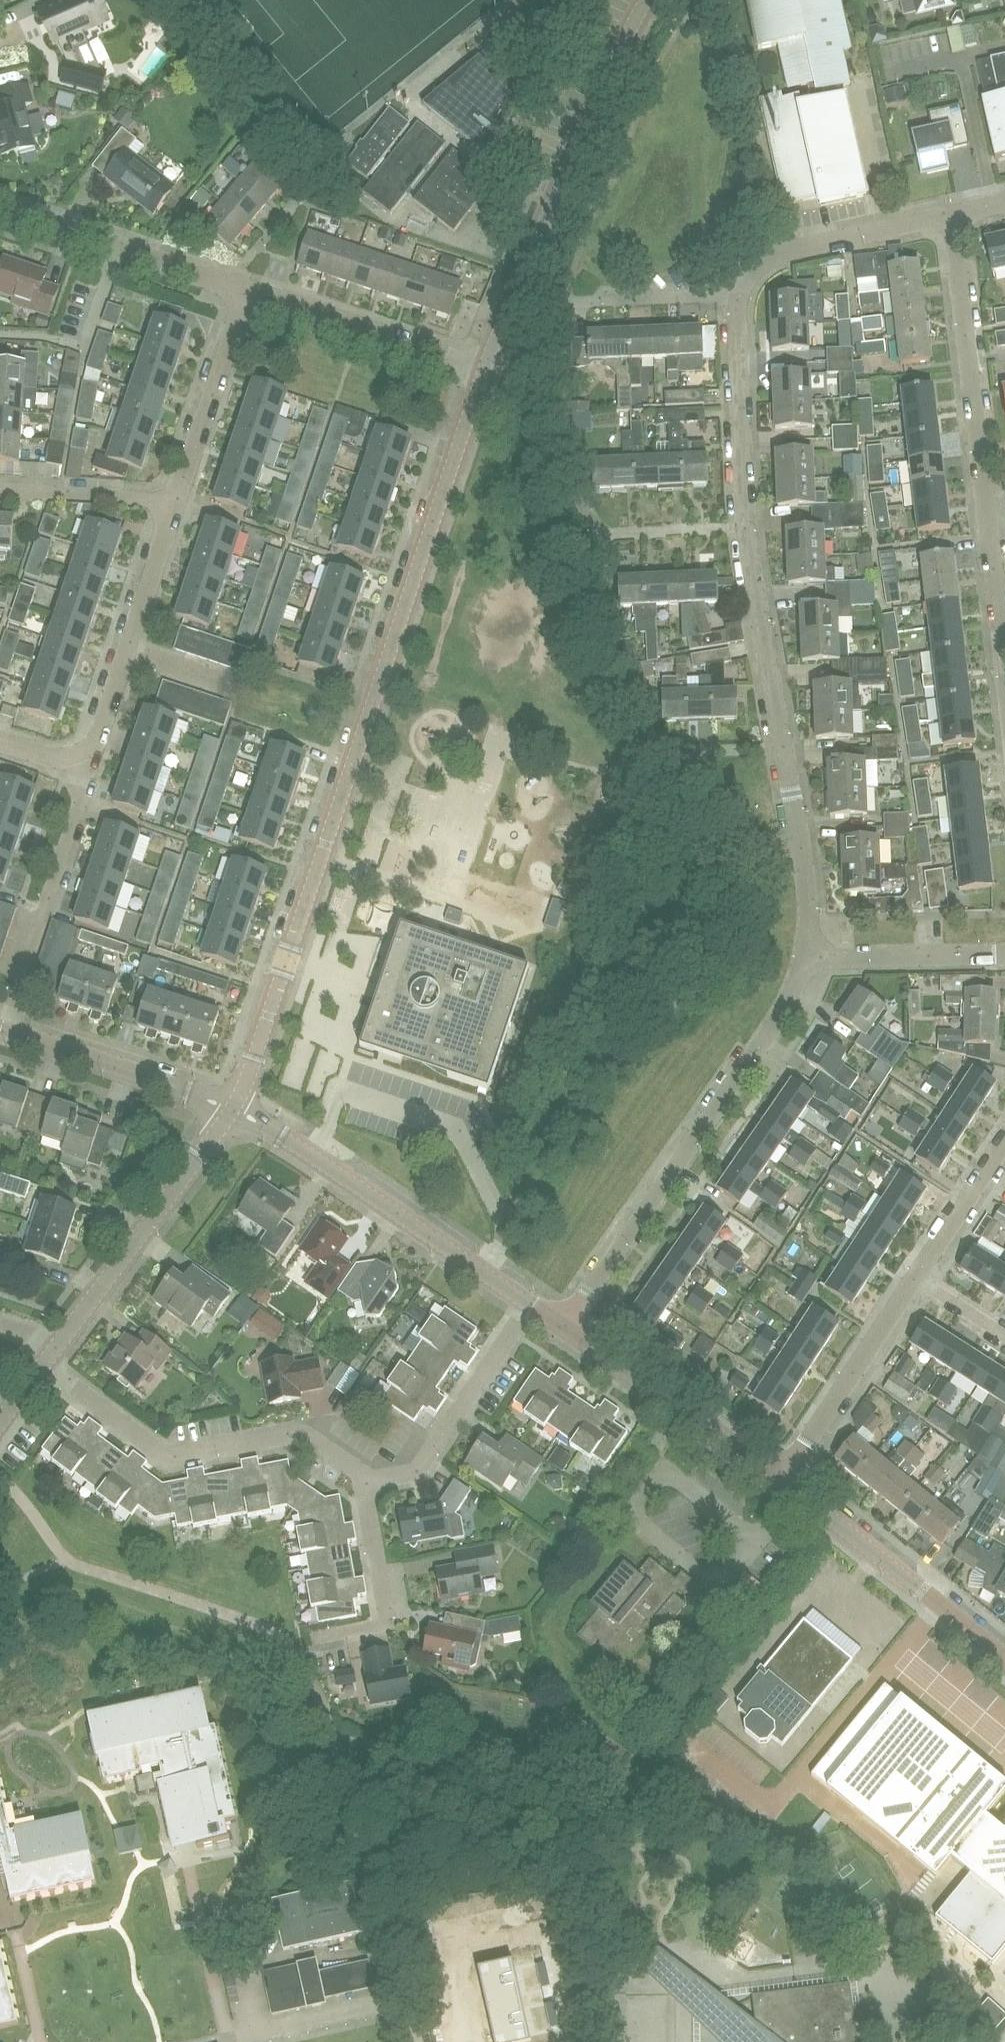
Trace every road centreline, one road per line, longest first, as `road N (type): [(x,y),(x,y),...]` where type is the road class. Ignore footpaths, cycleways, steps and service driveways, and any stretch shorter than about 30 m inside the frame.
road 1 (residential): [(231,1107),(485,366)]
road 2 (residential): [(804,961),(809,886),(745,512),(741,295)]
road 3 (residential): [(563,1324),(788,1003),(804,961)]
road 4 (residential): [(485,366),(549,196),(649,0)]
road 5 (residential): [(363,1475),(294,1431),(168,1455),(44,1364)]
road 6 (residential): [(531,1304),(231,1107)]
road 7 (unclassified): [(44,1364),(231,1107)]
road 8 (residential): [(1004,1658),(785,1478)]
road 9 (residential): [(1,1028),(91,768)]
road 10 (residential): [(785,1478),(563,1324)]
road 11 (residential): [(245,287),(0,210)]
road 12 (residential): [(485,366),(245,287)]
road 13 (residential): [(363,1475),(418,1465),(531,1304)]
road 14 (residential): [(979,456),(953,212)]
road 15 (residential): [(231,1107),(1,1028)]
road 16 (residential): [(741,295),(763,262),(784,250),(953,212)]
road 17 (residential): [(785,1478),(909,1281)]
road 18 (residential): [(174,505),(245,287)]
road 19 (residential): [(317,1637),(389,1623),(363,1475)]
road 20 (residential): [(1004,672),(979,456)]
road 21 (residential): [(804,961),(1004,957)]
road 22 (residential): [(0,495),(174,505)]
road 23 (residential): [(909,1281),(1004,1137)]
road 24 (residential): [(578,302),(741,295)]
road 25 (residential): [(131,656),(174,505)]

